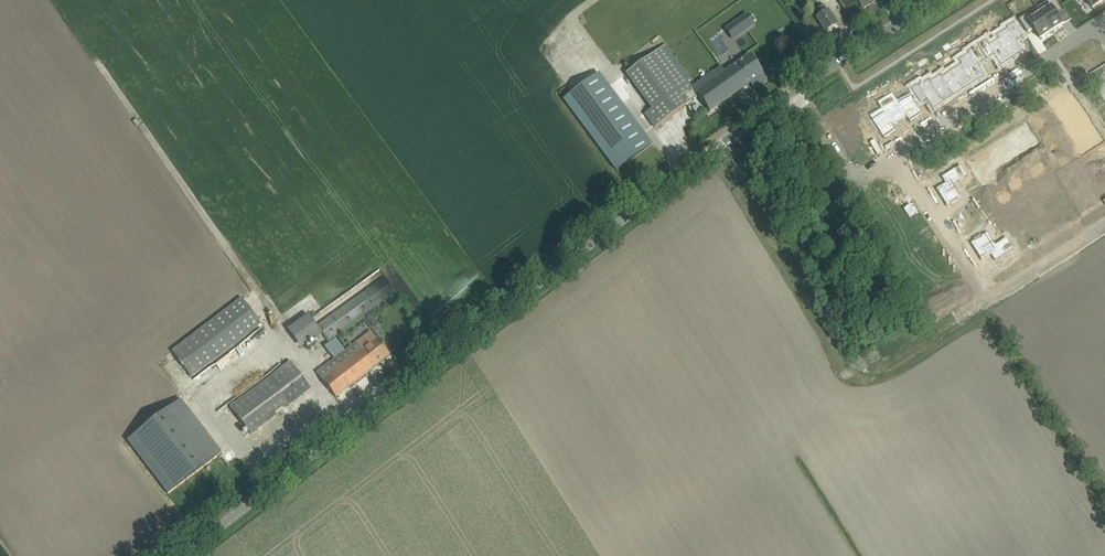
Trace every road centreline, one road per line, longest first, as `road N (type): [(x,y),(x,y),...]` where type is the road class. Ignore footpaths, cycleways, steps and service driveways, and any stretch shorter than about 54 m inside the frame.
road 1 (tertiary): [(182,555),(740,131),(937,0)]
road 2 (track): [(101,67),(352,426)]
road 3 (residential): [(1022,114),(915,179),(986,296),(1104,224)]
road 4 (track): [(597,0),(573,18),(684,174)]

